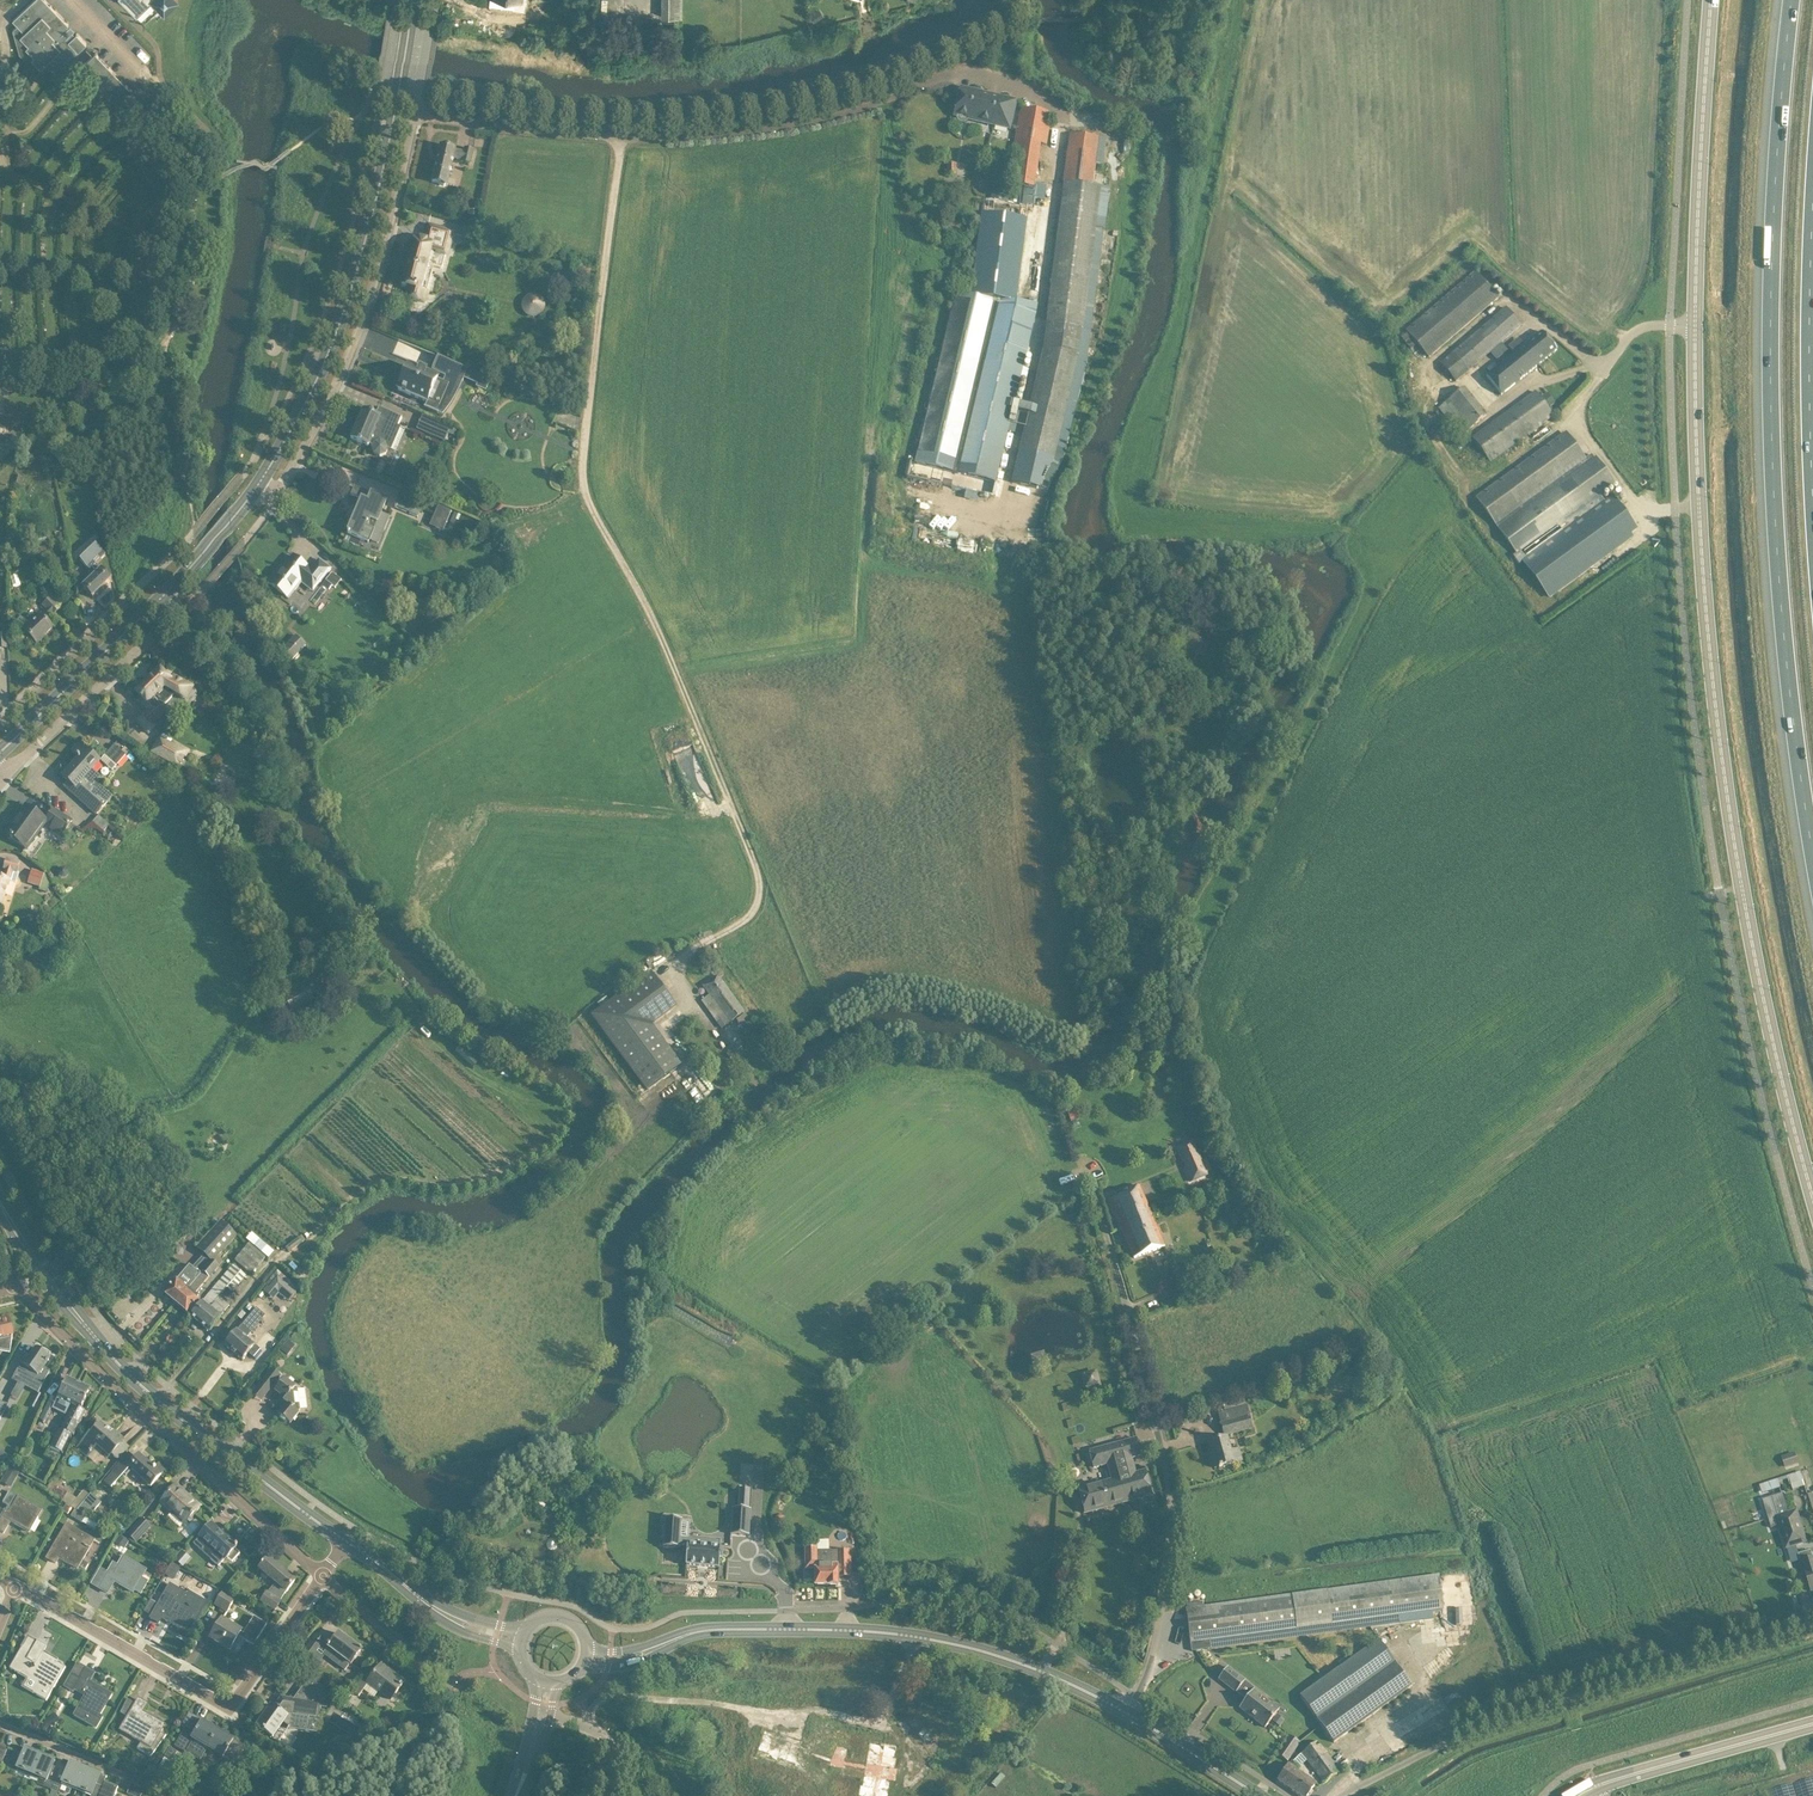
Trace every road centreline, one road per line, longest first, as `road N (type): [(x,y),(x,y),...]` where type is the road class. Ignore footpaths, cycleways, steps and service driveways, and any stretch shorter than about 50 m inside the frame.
road 1 (secondary): [(1812,1195),(1787,1105),(1712,706),(1694,323),(1712,0)]
road 2 (track): [(622,137),(580,471),(586,506),(704,727),(758,875),(750,917),(688,952),(675,970),(722,1048)]
road 3 (motorway): [(1792,0),(1771,250),(1773,459),(1812,856)]
road 4 (residential): [(417,112),(654,137),(824,116),(956,70),(1026,86)]
road 5 (tertiary): [(256,489),(299,415),(363,253),(413,0)]
road 6 (residential): [(1128,1712),(1150,1659),(1171,1523),(1166,1467),(1099,1212)]
road 7 (residential): [(1340,1795),(1484,1726),(1812,1625)]
road 8 (residential): [(256,489),(279,487),(330,398),(368,296),(417,112)]
road 9 (residential): [(323,1576),(15,1288)]
road 10 (unclassified): [(587,1725),(601,1700),(621,1695),(876,1720),(916,1636)]
road 11 (tertiary): [(346,1541),(130,1375),(92,1332)]
road 12 (residential): [(15,765),(180,611),(163,595)]
road 13 (residential): [(221,1710),(11,1588)]
road 14 (secondary): [(681,1637),(713,1629),(916,1636)]
road 15 (motorway): [(1812,475),(1812,247)]
road 16 (tertiary): [(0,751),(78,687),(163,595)]
road 17 (secondary): [(916,1636),(1013,1661),(1128,1712)]
road 18 (residential): [(133,591),(0,725)]
road 19 (secondary): [(1633,1774),(1812,1723)]
road 20 (residential): [(221,1710),(240,1708),(323,1576)]
road 21 (residential): [(442,1680),(323,1576)]
road 22 (tertiary): [(2,1206),(39,1276),(92,1332)]
road 23 (tertiary): [(92,1332),(2,1206)]
road 24 (secondary): [(1128,1712),(1258,1795)]
road 25 (tertiary): [(163,595),(256,489)]

